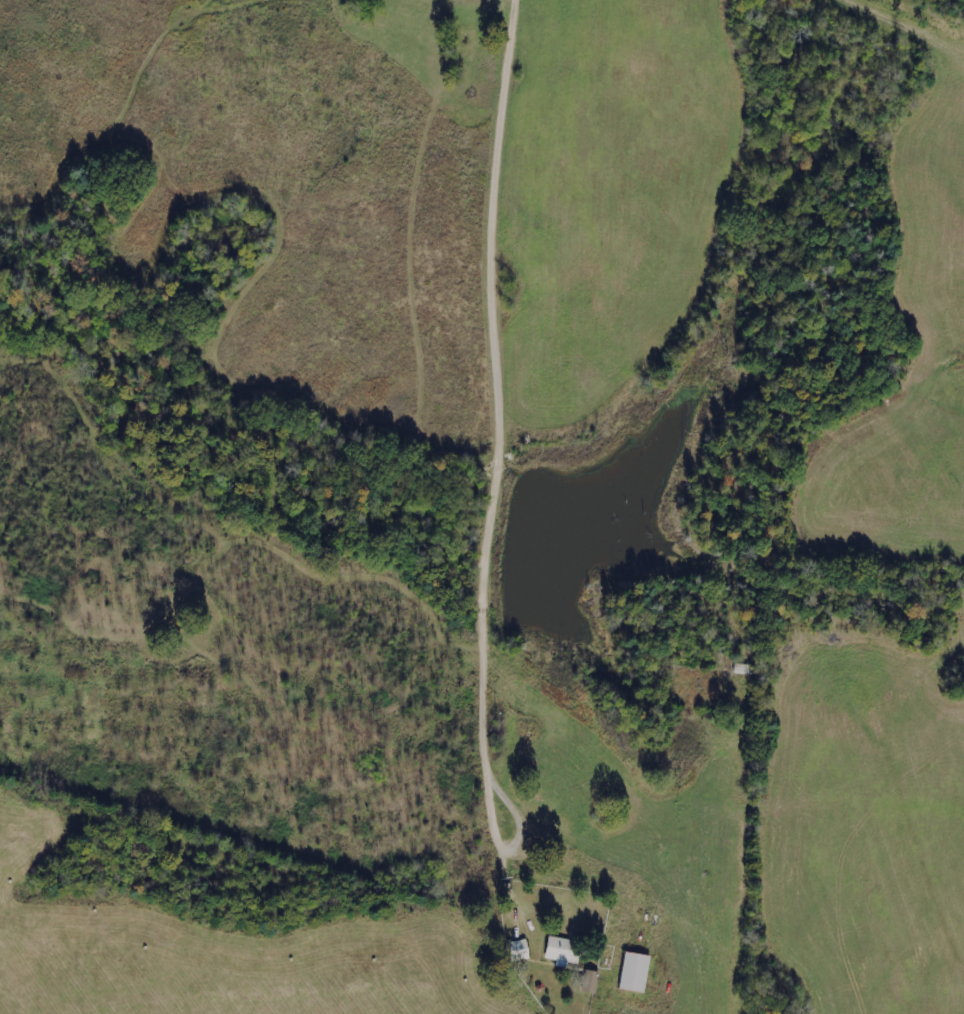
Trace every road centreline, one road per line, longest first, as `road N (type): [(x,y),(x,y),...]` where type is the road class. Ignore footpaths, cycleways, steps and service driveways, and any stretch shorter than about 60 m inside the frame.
road 1 (residential): [(527,900),(511,772),(511,188),(542,0)]

